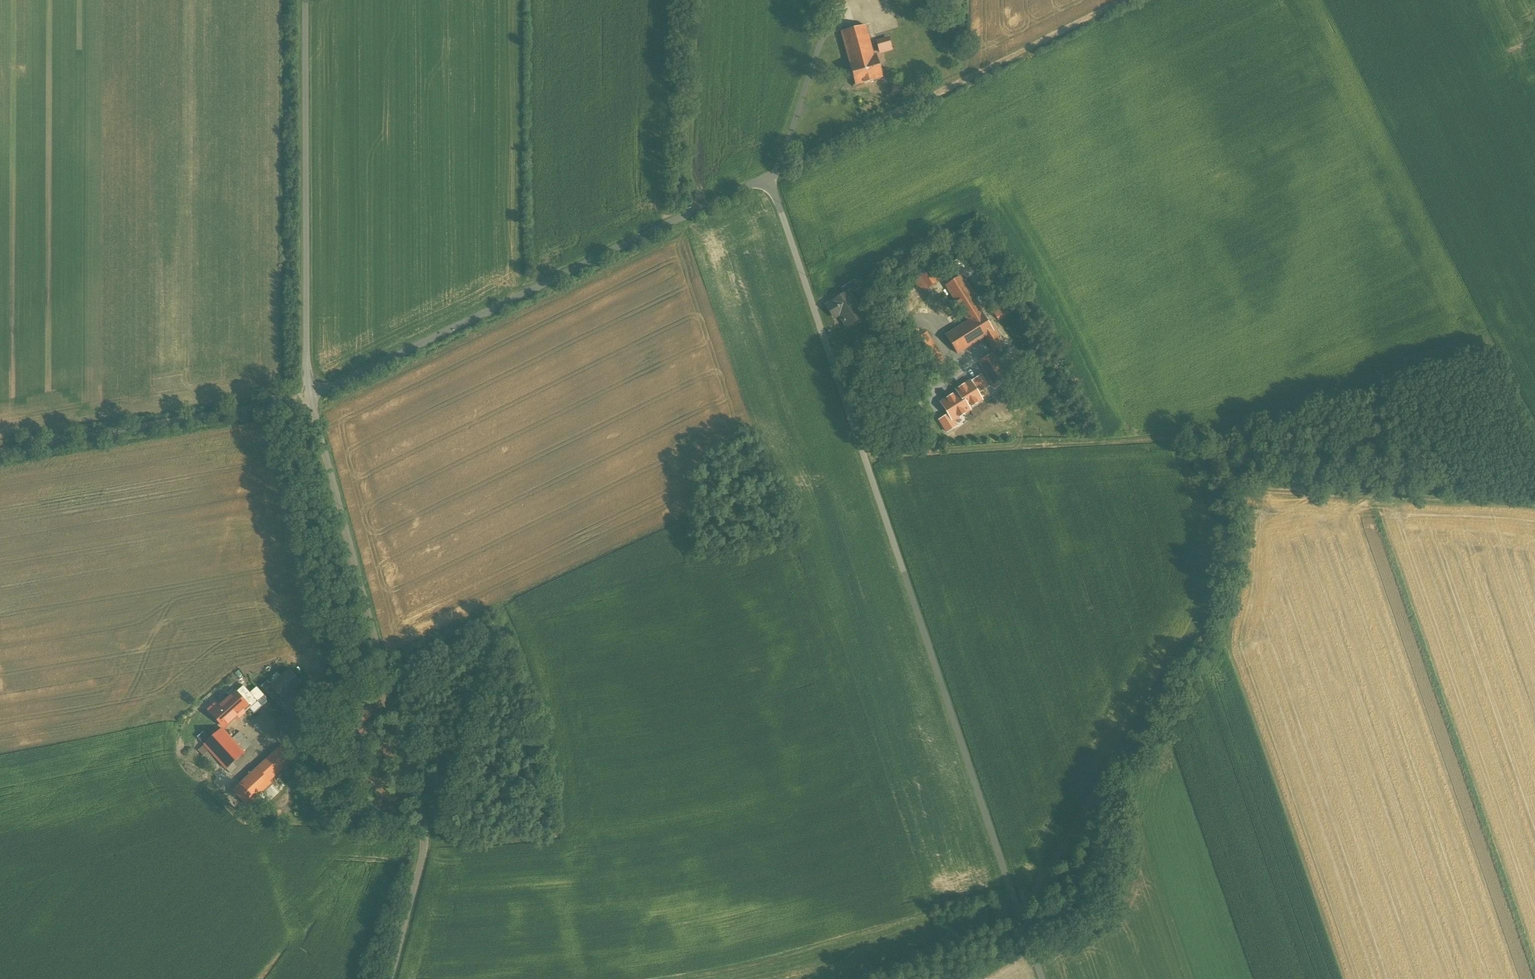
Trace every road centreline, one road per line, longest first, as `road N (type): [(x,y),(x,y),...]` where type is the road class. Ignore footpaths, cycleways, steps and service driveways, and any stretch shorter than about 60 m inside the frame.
road 1 (unclassified): [(1045,978),(767,181),(312,401)]
road 2 (unclassified): [(391,978),(419,882),(422,819),(320,432)]
road 3 (track): [(865,455),(1190,438),(1296,415)]
road 4 (track): [(767,181),(1127,0)]
road 5 (unclassified): [(313,372),(311,0)]
road 6 (track): [(1220,434),(1258,485),(1274,494),(1534,504)]
road 7 (track): [(0,455),(312,401)]

